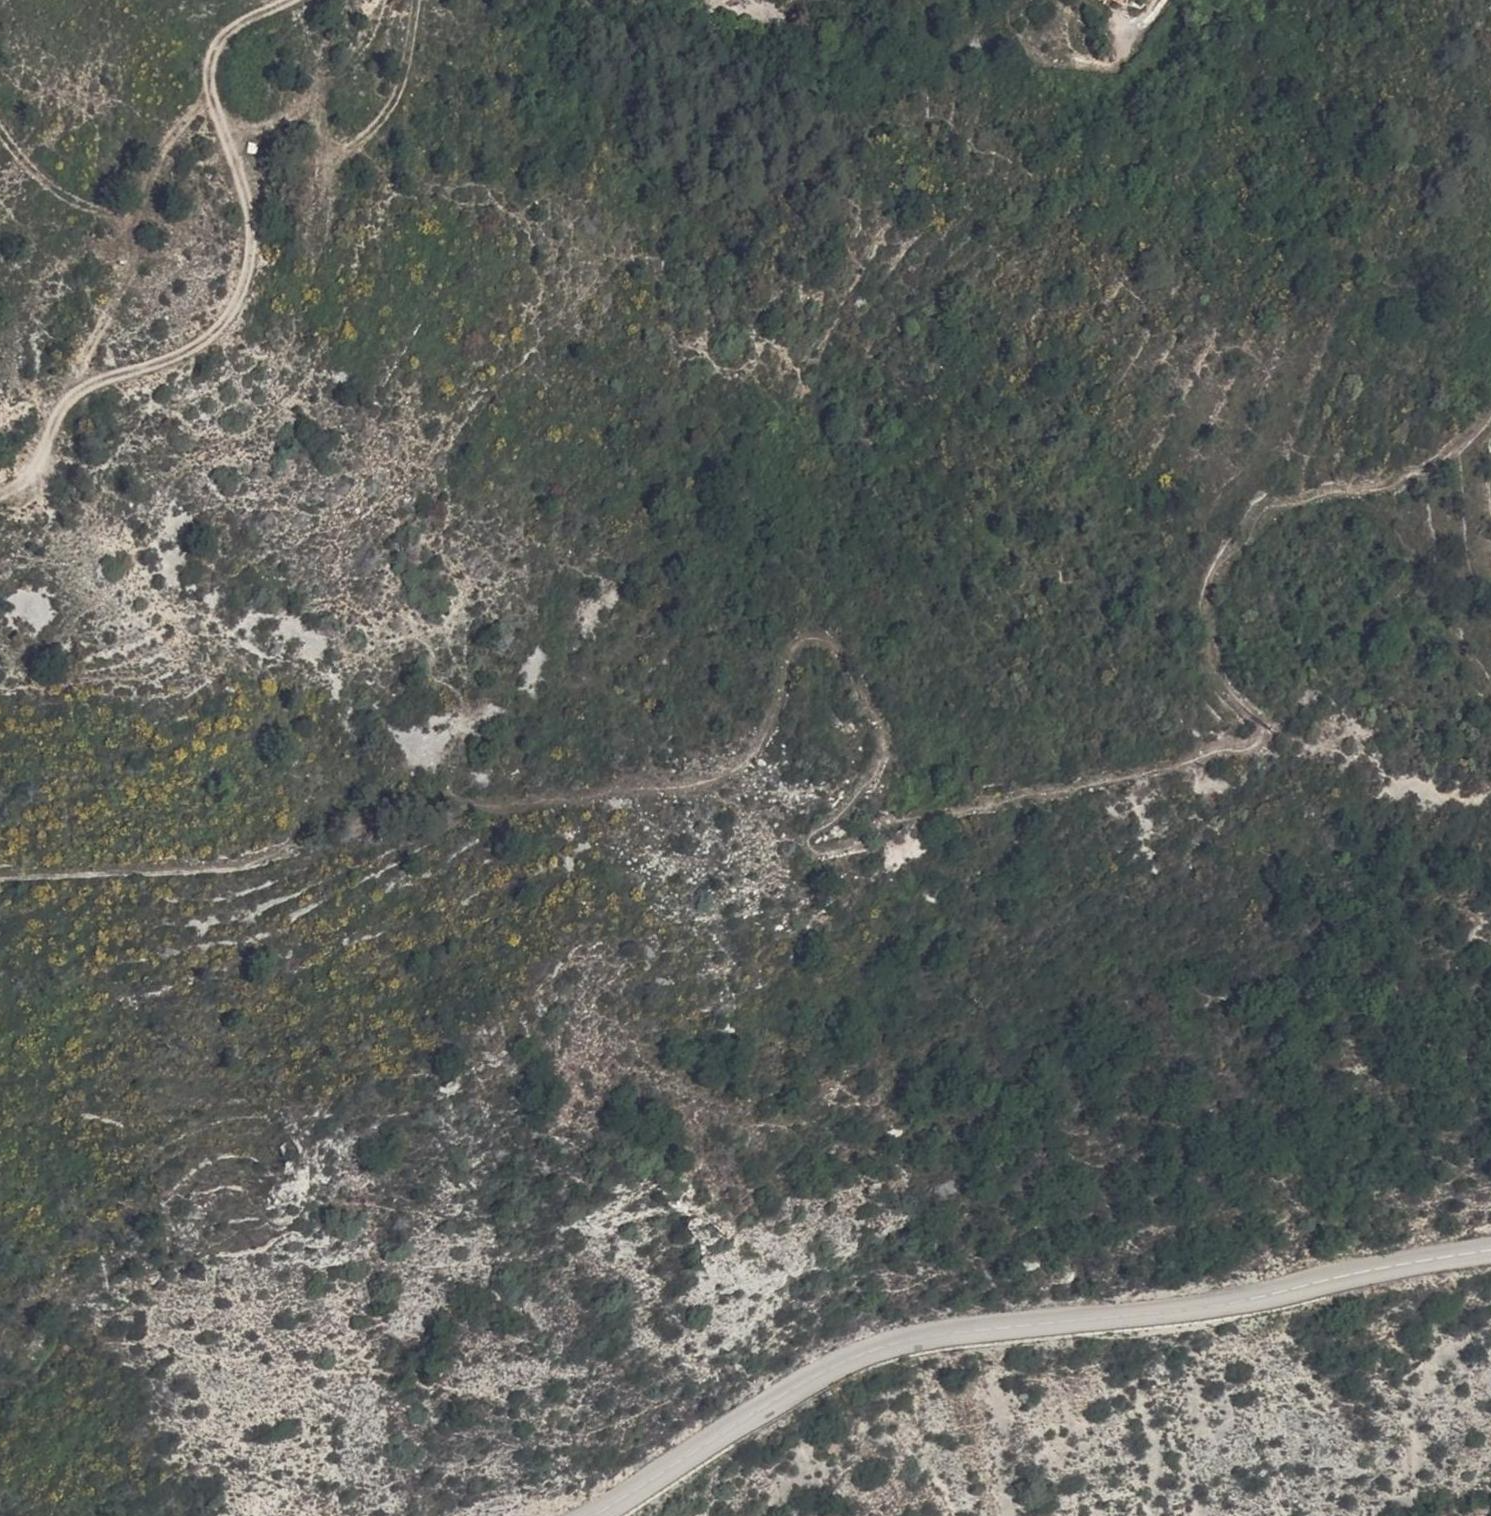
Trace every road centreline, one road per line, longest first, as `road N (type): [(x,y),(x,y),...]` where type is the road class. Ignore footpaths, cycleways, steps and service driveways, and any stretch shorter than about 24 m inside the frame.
road 1 (secondary): [(601,1515),(855,1356),(917,1337),(1204,1305),(1490,1254)]
road 2 (track): [(291,0),(232,30),(214,62),(217,99),(253,209),(255,250),(244,294),(226,325),(190,351),(96,384),(64,408),(38,465),(0,499)]

